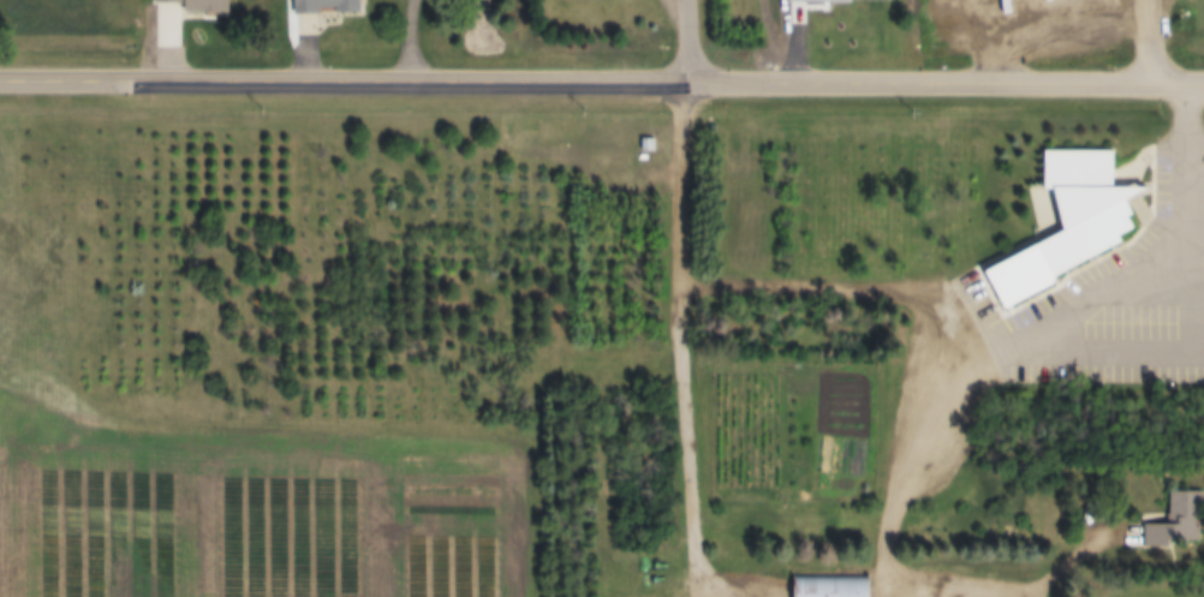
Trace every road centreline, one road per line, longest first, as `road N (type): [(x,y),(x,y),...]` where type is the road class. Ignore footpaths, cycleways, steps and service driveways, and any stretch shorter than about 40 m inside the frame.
road 1 (residential): [(1203,80),(0,75)]

